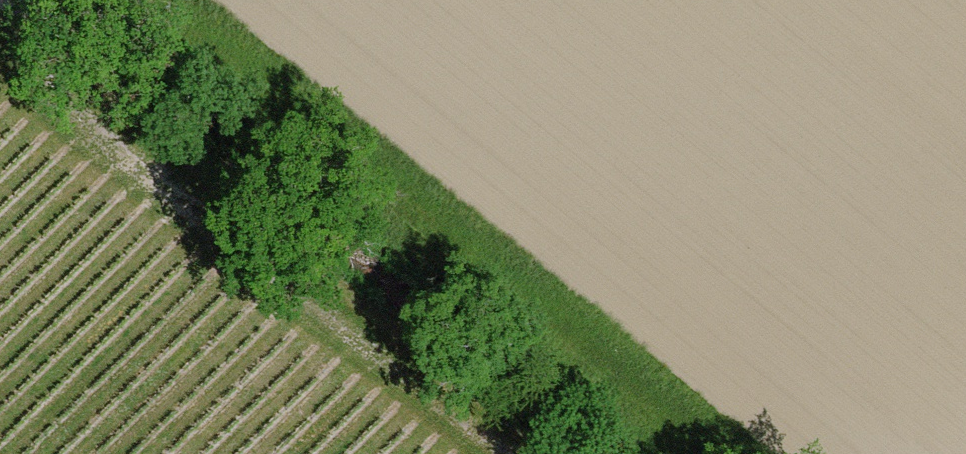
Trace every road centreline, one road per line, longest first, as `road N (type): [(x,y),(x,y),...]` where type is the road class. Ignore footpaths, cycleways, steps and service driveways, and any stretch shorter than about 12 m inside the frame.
road 1 (track): [(136,0),(684,453)]
road 2 (track): [(539,453),(404,346),(16,0)]

